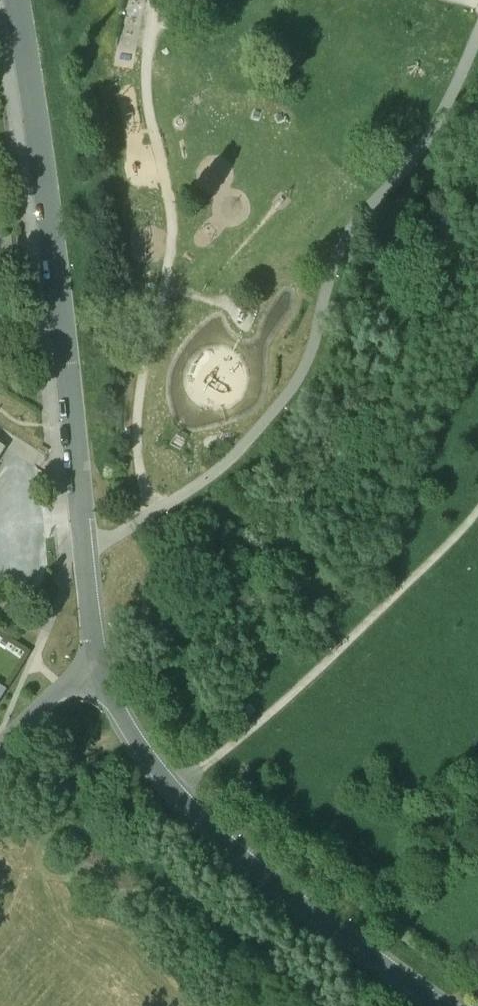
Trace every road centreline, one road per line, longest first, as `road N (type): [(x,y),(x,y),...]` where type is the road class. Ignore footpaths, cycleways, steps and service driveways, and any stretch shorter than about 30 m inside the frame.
road 1 (residential): [(24,0),(70,344),(96,682)]
road 2 (residential): [(96,682),(121,699),(174,786),(243,856),(438,1005)]
road 3 (residential): [(96,682),(67,689),(0,751)]

